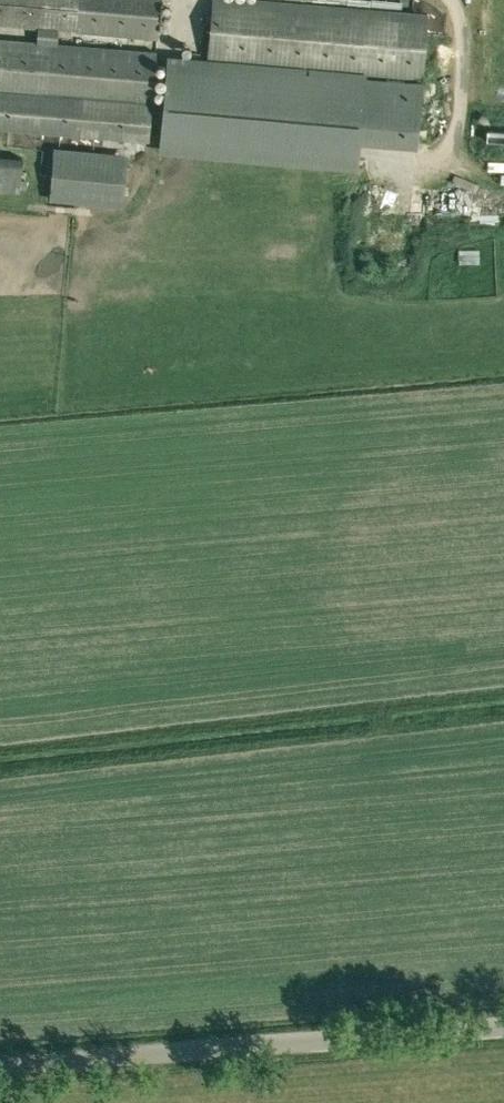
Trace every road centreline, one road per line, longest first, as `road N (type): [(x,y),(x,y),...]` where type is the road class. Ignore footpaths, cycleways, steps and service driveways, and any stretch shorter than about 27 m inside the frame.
road 1 (unclassified): [(0,1067),(503,1027)]

